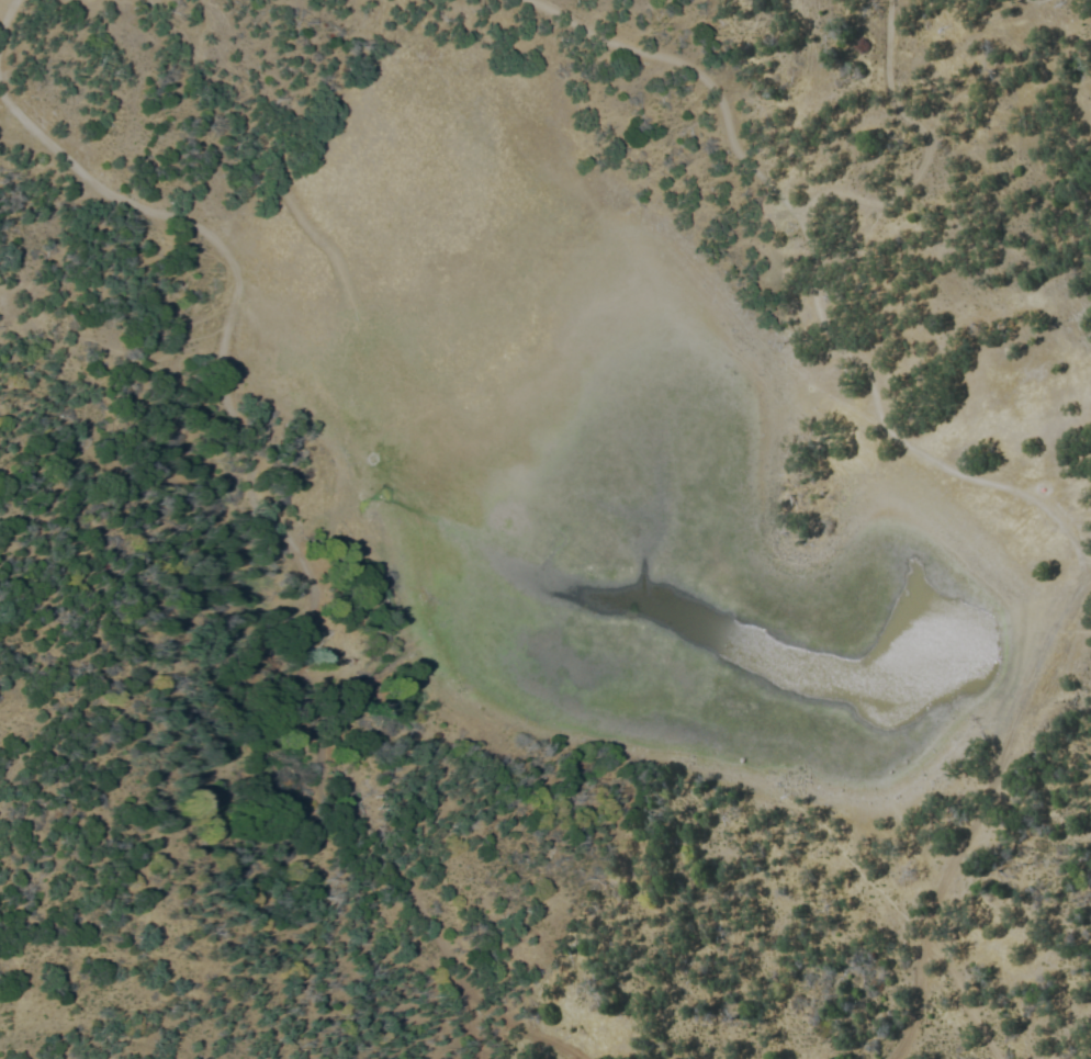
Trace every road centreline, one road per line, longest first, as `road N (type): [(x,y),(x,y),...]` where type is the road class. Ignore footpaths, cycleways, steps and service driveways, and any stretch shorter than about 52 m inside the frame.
road 1 (track): [(450,953),(390,860),(320,726),(289,549),(220,372),(237,274),(200,232),(89,179),(0,96)]
road 2 (track): [(1090,571),(1072,592),(970,836),(944,879),(926,925),(914,1017),(895,1058)]
road 3 (track): [(795,215),(812,255),(824,333),(868,375),(890,437),(947,472),(1011,488),(1041,506),(1090,571)]
road 4 (track): [(532,0),(586,35),(671,58),(702,78),(720,99),(734,148),(795,215)]
road 5 (track): [(810,200),(835,193),(877,205),(909,183),(924,159),(926,143),(891,100),(889,0)]
road 6 (track): [(576,1058),(516,1030),(460,974)]
road 7 (track): [(923,947),(941,958),(997,1058)]

